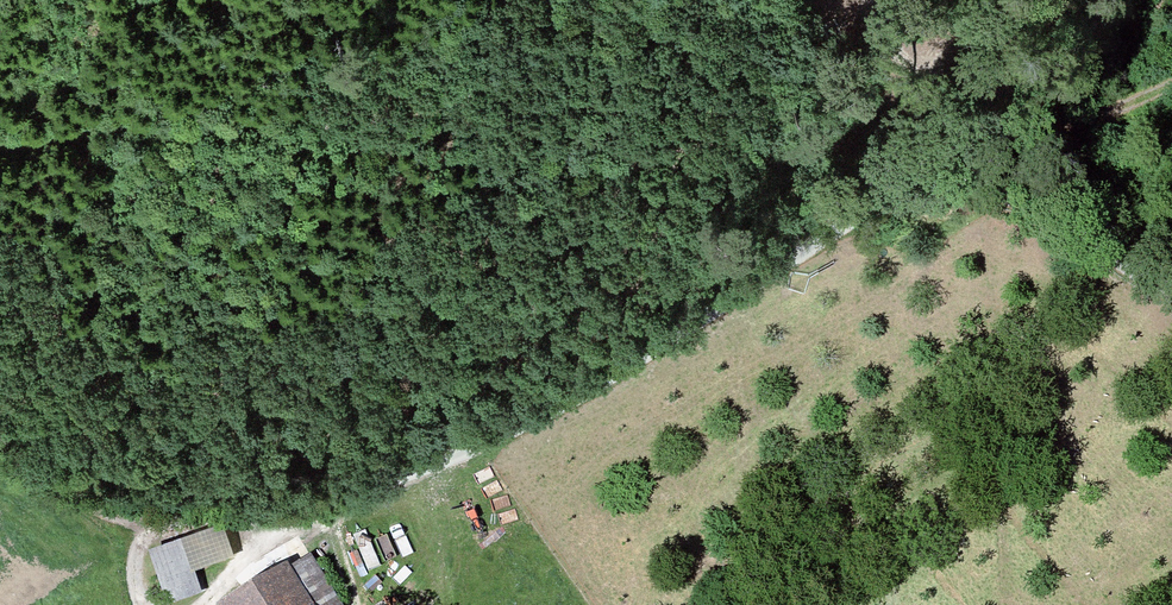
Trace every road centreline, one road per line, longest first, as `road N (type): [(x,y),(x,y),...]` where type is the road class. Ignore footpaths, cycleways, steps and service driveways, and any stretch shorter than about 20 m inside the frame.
road 1 (track): [(1171,302),(1079,246),(981,211),(892,209),(575,406),(414,474),(296,508),(246,571)]
road 2 (track): [(0,438),(98,521),(185,525),(296,508)]
road 3 (track): [(1171,84),(981,211)]
road 4 (track): [(981,211),(901,0)]

